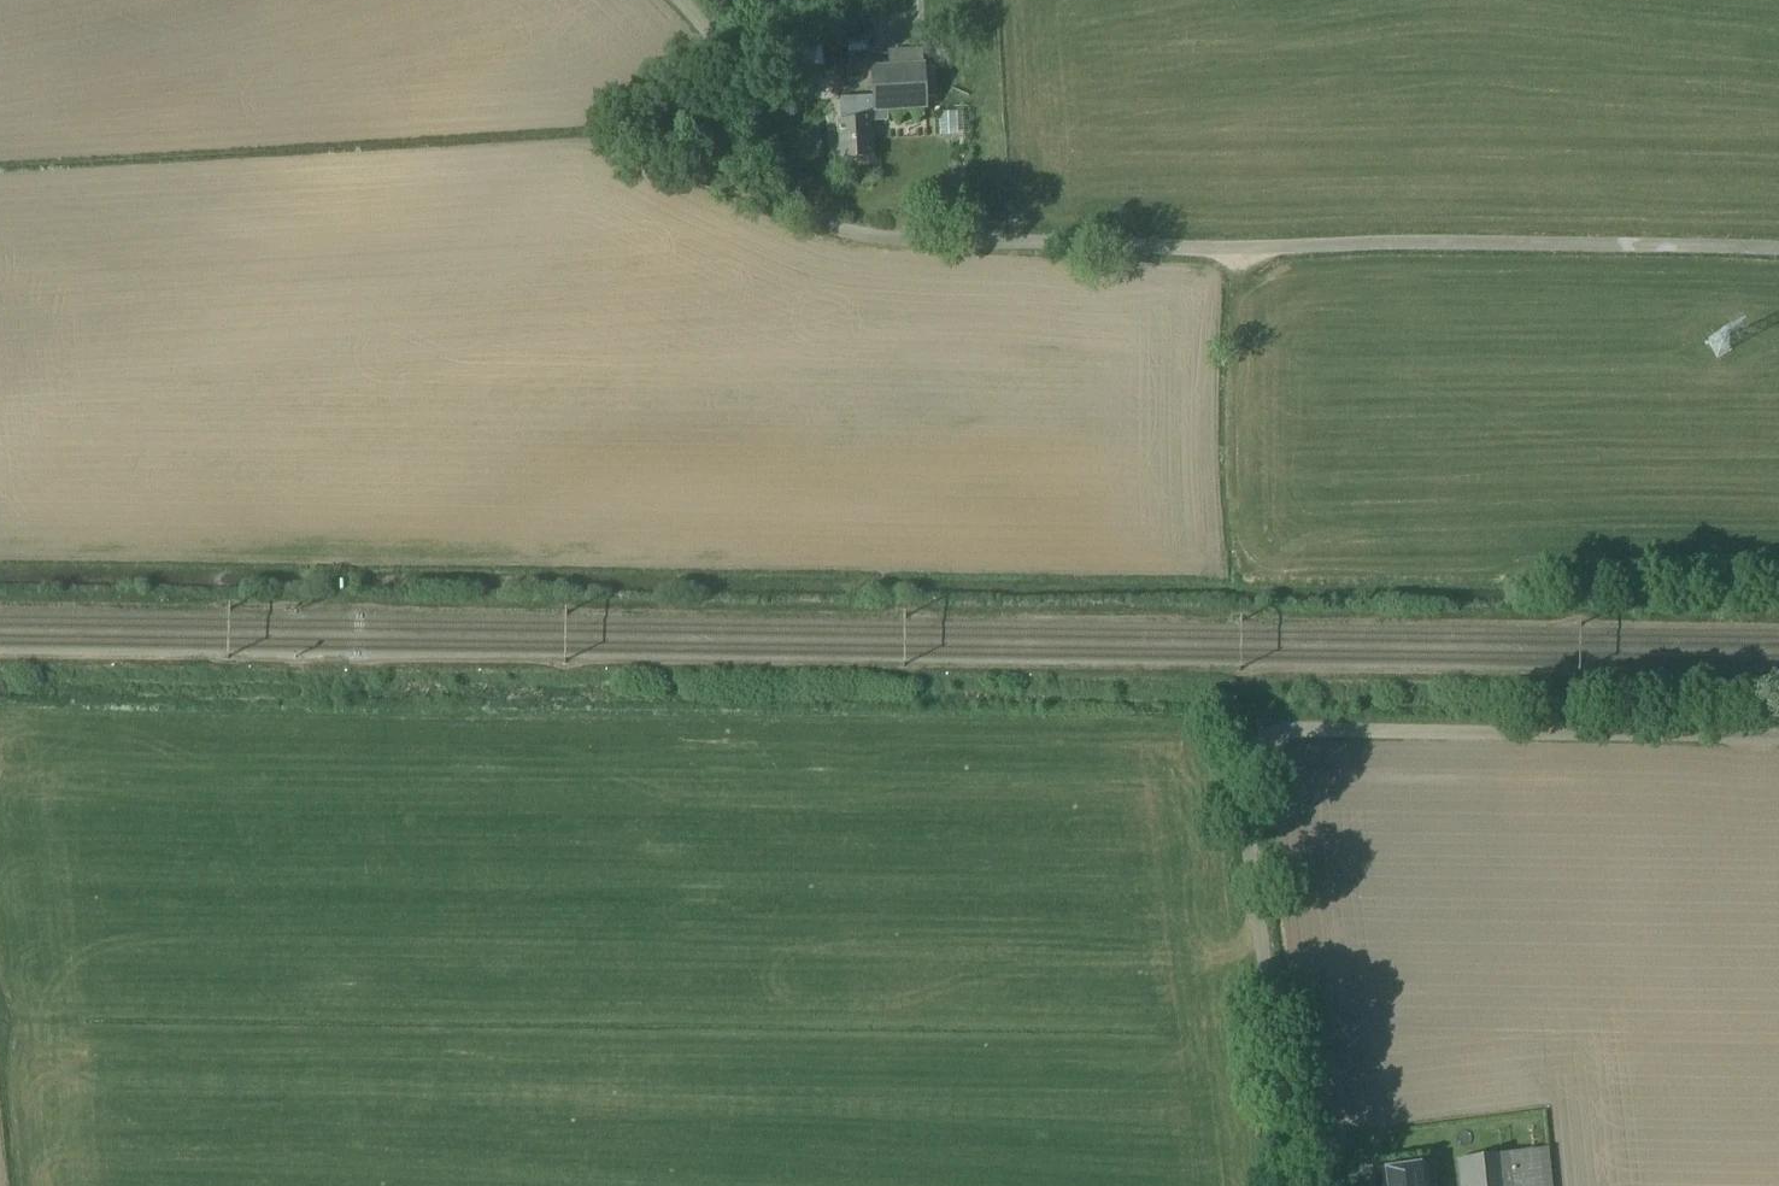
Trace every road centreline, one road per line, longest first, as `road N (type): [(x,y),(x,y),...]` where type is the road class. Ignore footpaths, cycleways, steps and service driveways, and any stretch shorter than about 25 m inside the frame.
road 1 (unclassified): [(677,0),(722,54),(780,185),(826,223),(860,232),(1235,247),(1778,250)]
road 2 (unclassified): [(1290,1185),(1239,805),(1246,772),(1266,746),(1292,735),(1778,742)]

